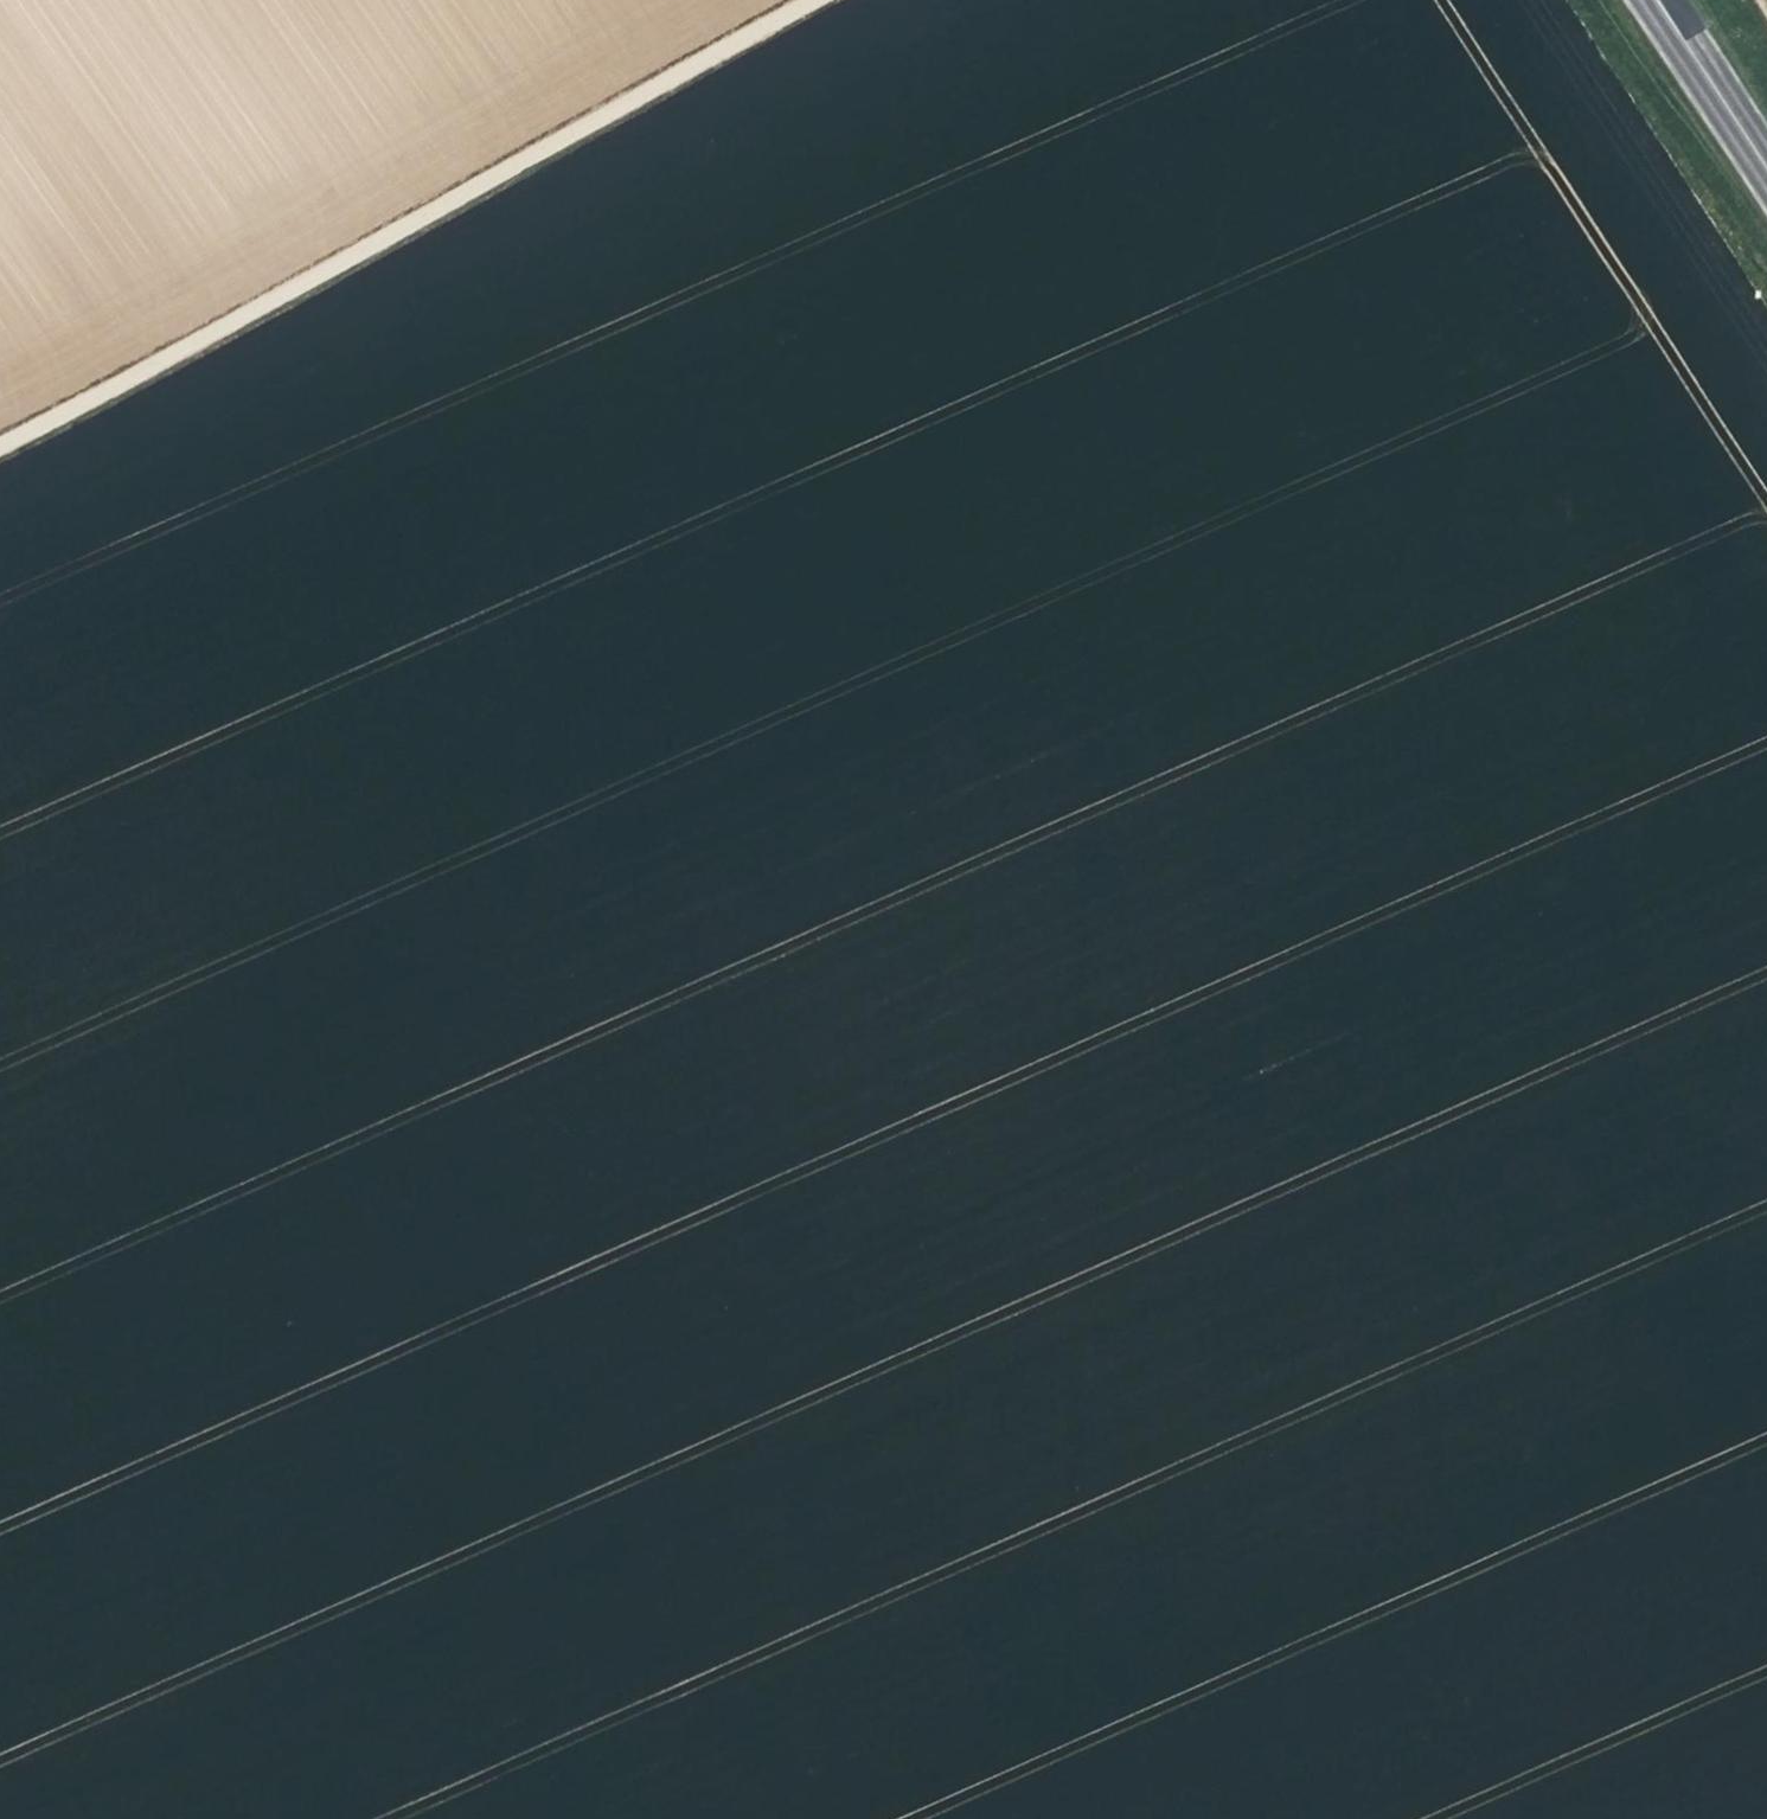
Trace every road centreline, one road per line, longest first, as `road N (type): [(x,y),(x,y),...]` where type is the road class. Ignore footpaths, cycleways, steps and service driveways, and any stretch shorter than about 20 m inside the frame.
road 1 (unclassified): [(0,441),(200,349),(818,0)]
road 2 (primary): [(1766,169),(1657,0)]

